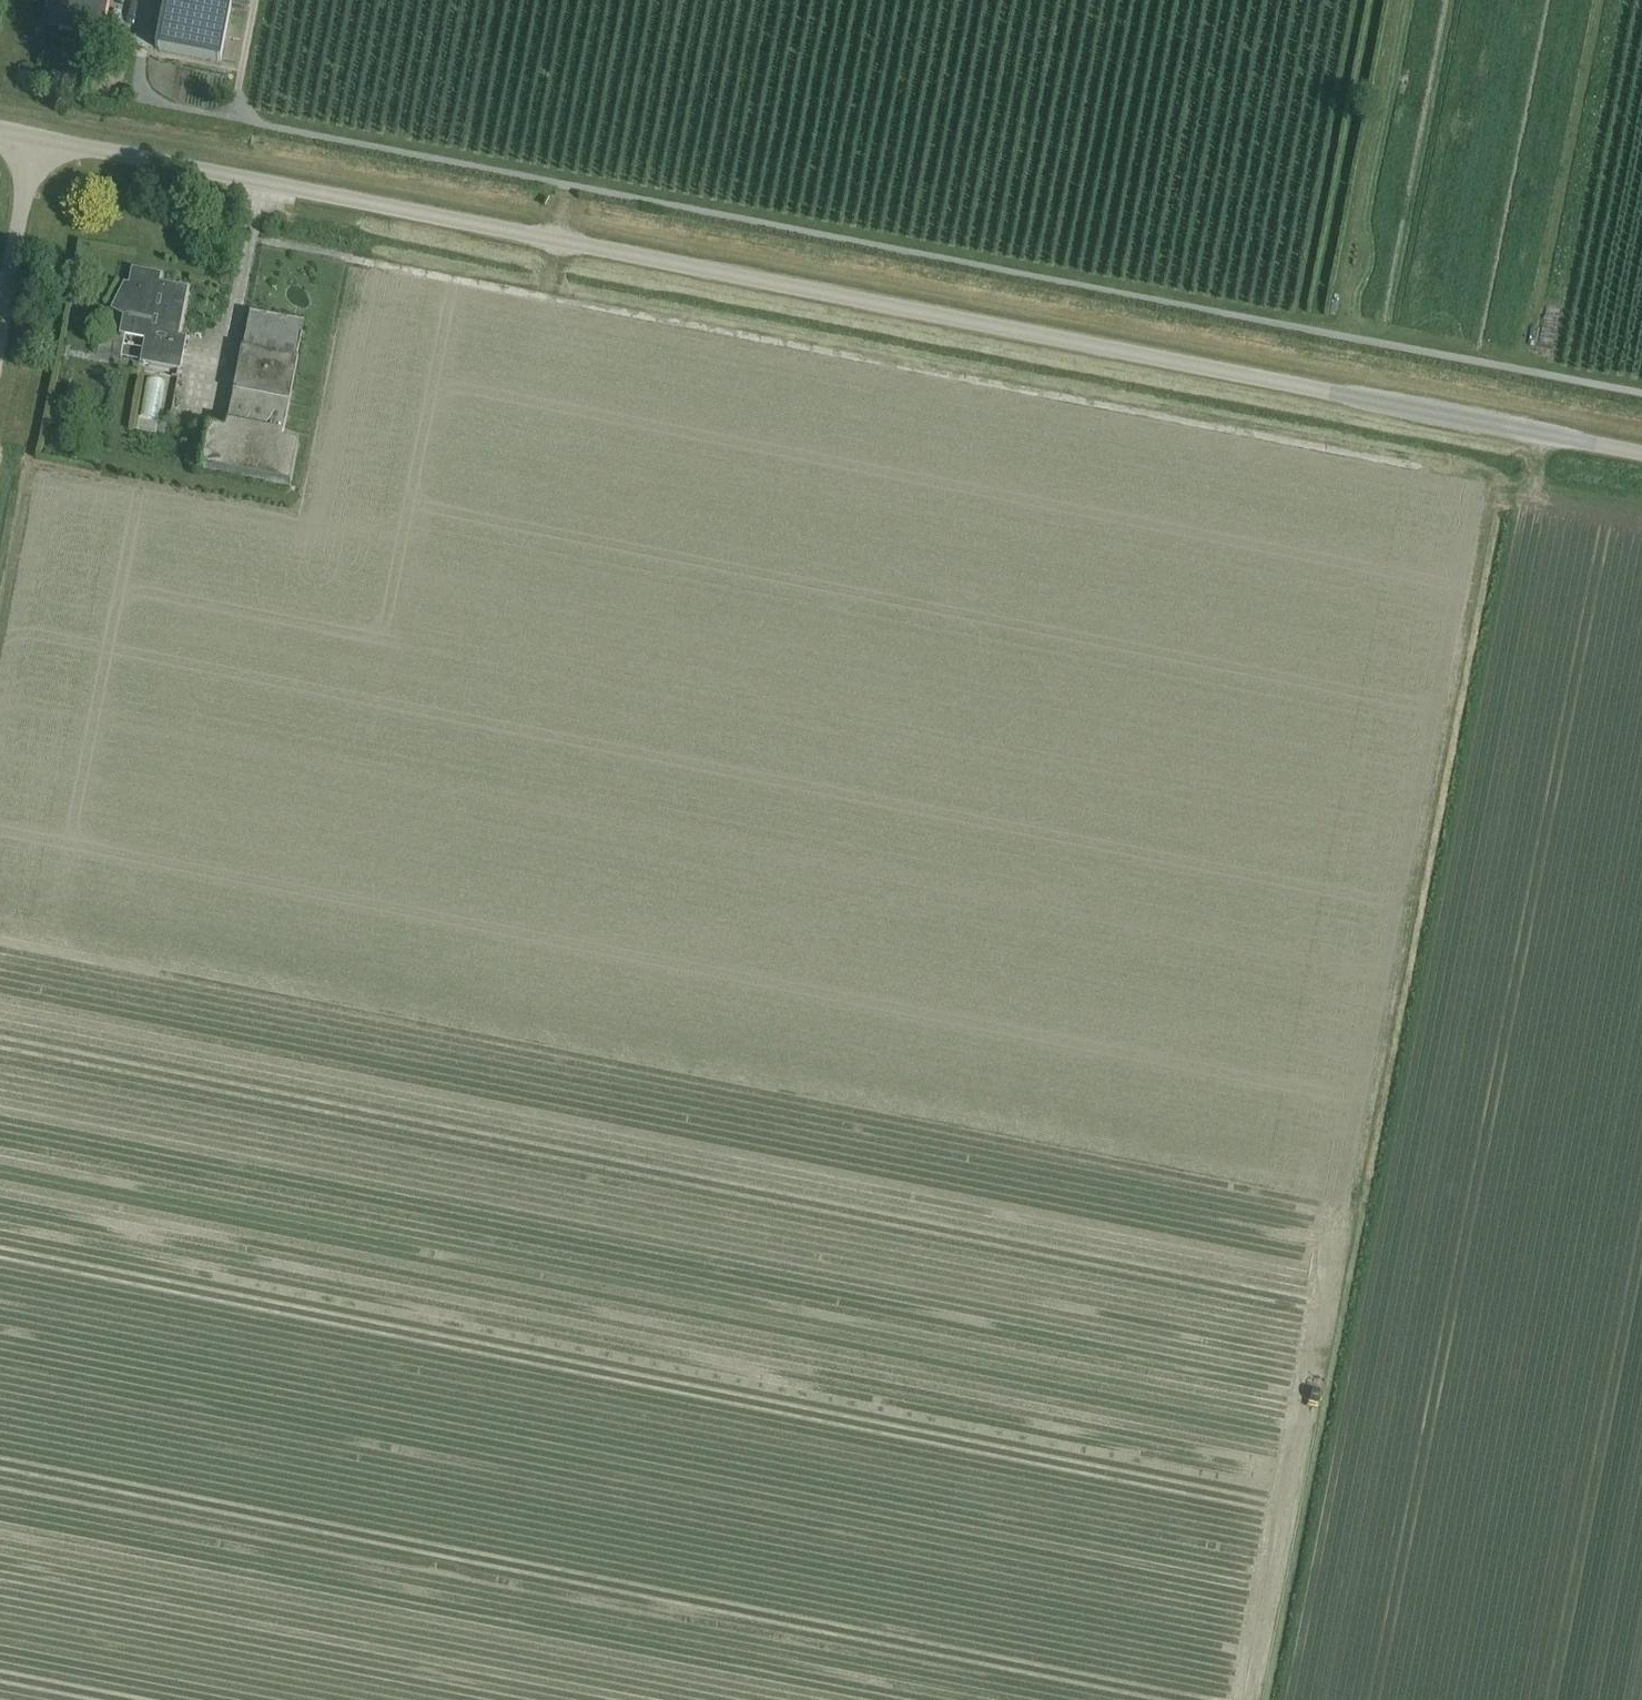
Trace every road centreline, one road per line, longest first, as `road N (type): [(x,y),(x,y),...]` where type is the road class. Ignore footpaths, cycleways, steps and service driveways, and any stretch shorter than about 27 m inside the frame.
road 1 (unclassified): [(1641,454),(34,138)]
road 2 (unclassified): [(0,318),(34,138)]

